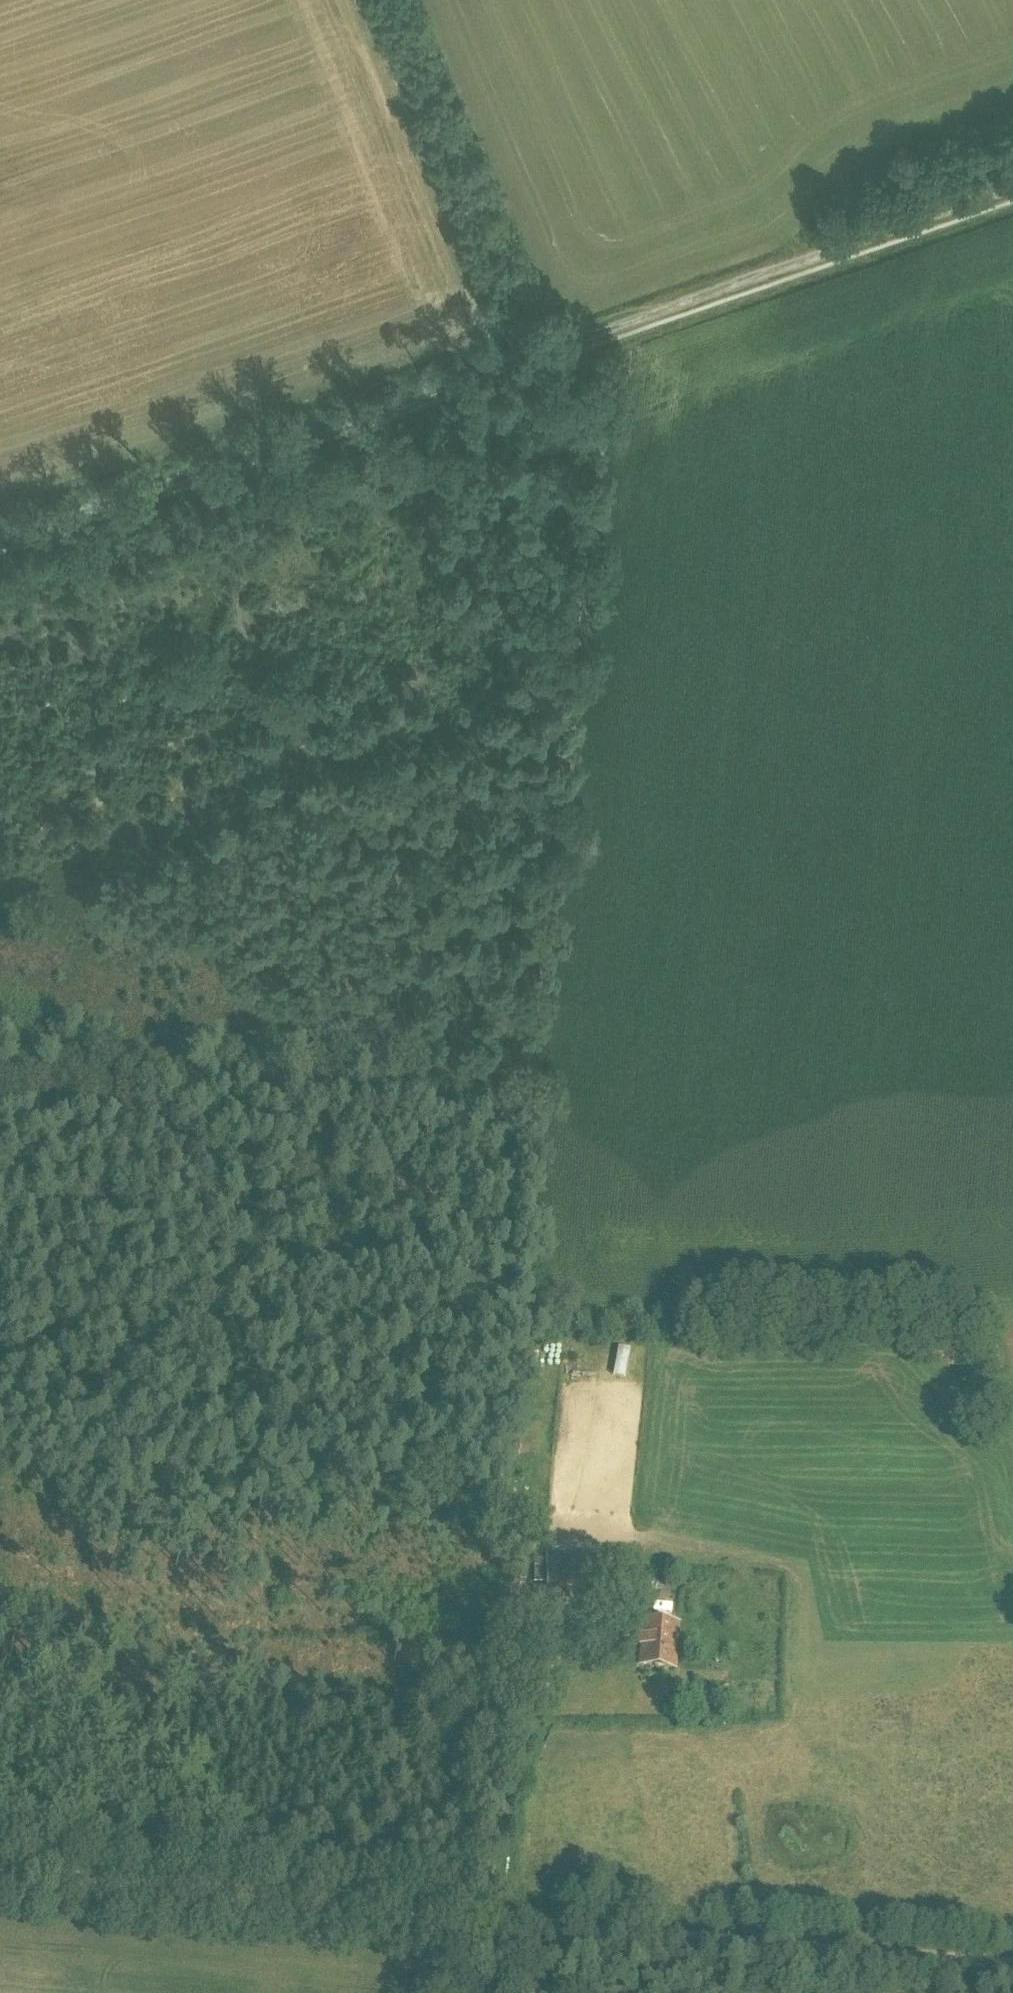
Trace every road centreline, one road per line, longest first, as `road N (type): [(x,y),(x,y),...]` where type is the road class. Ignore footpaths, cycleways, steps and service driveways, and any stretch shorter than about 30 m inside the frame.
road 1 (track): [(1012,191),(0,539)]
road 2 (track): [(1012,1965),(482,1915)]
road 3 (track): [(482,1915),(0,1873)]
road 4 (track): [(482,1915),(505,1707),(653,1708)]

